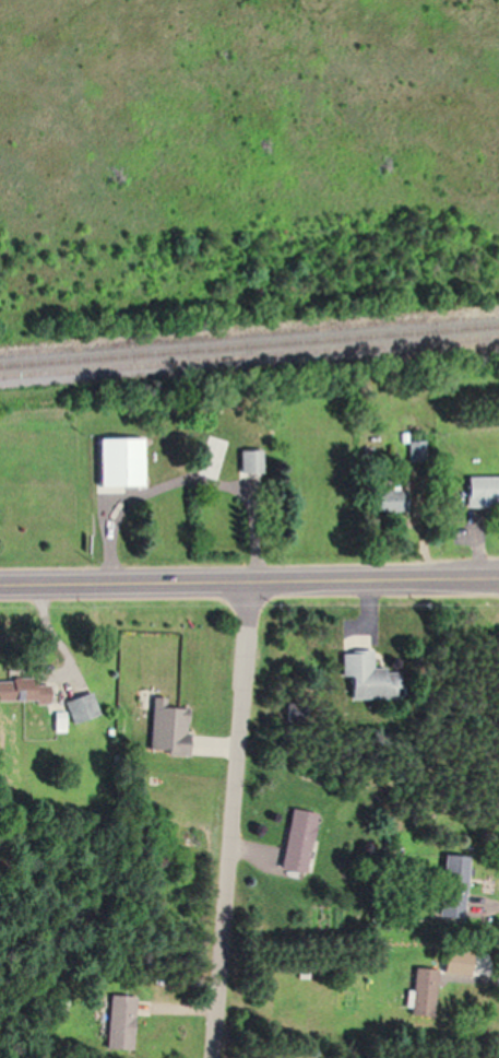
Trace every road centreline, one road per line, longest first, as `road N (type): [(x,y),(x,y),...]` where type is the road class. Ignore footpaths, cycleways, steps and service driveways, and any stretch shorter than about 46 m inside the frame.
road 1 (secondary): [(498,577),(0,583)]
road 2 (residential): [(213,1057),(253,580)]

